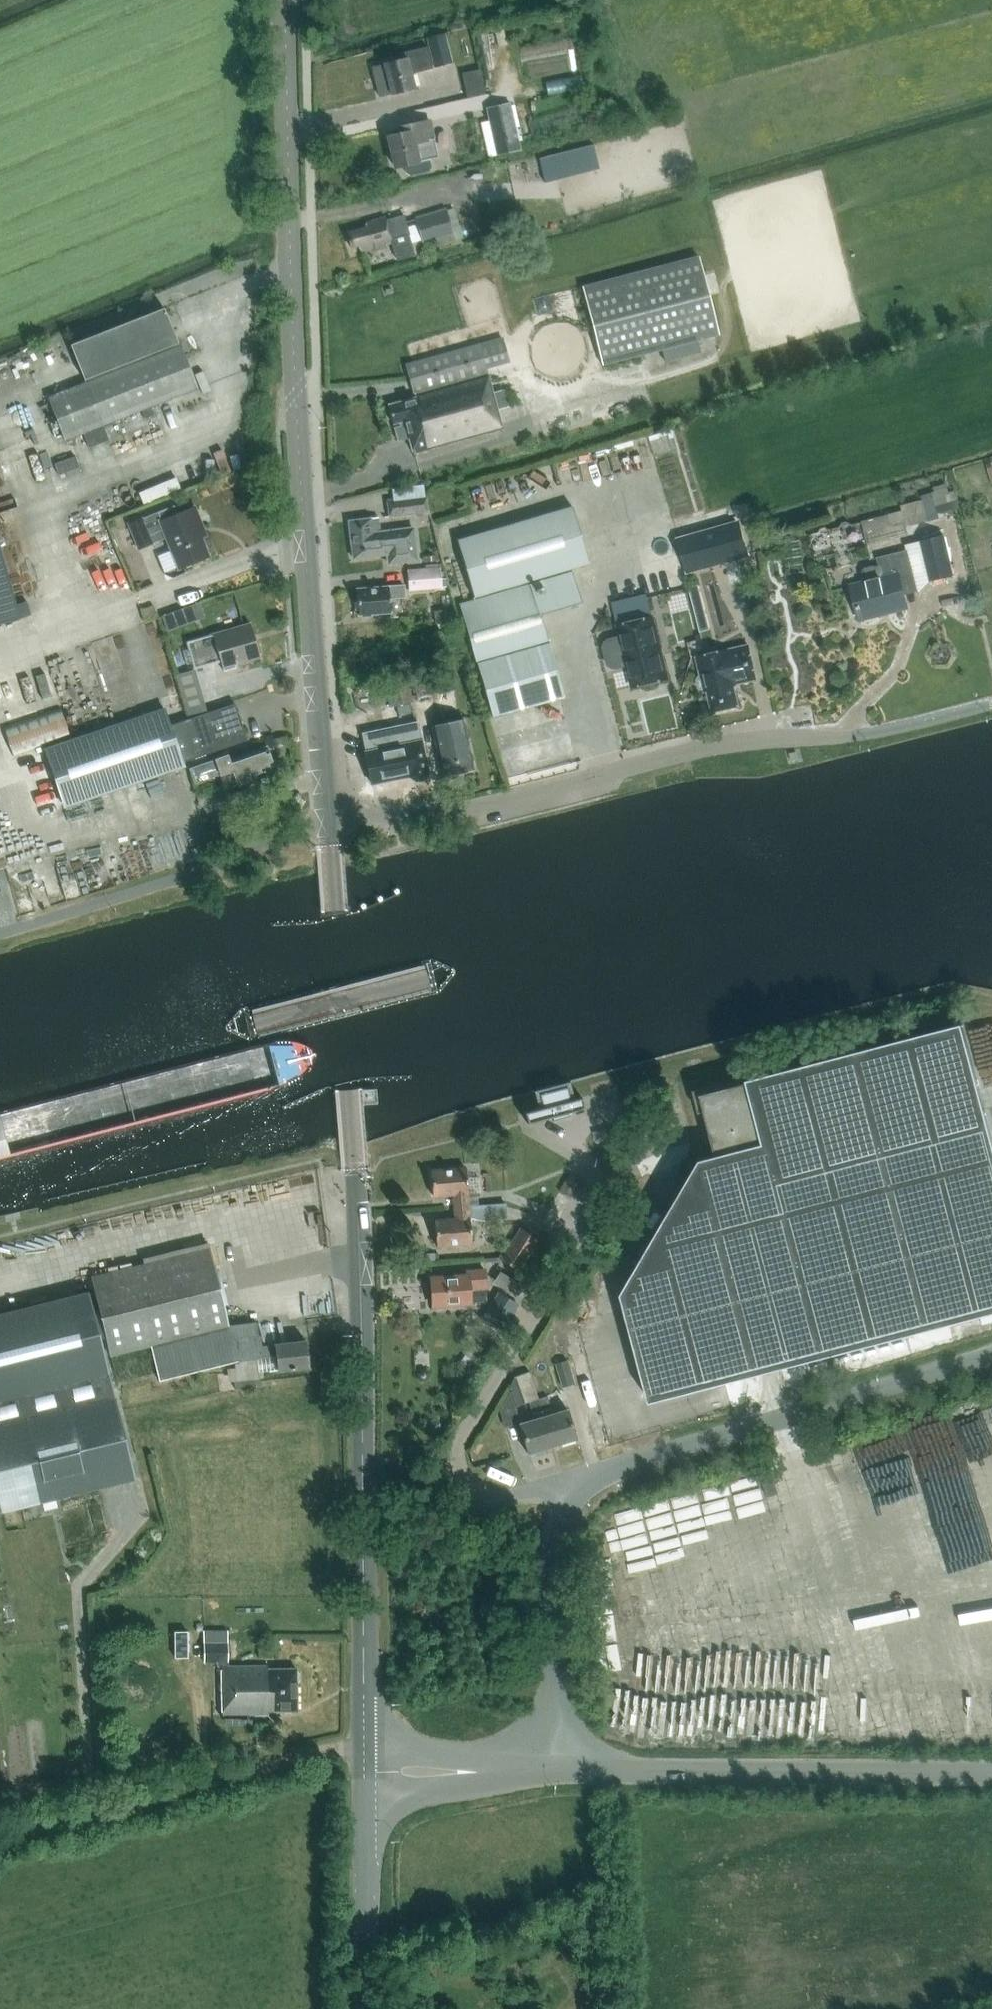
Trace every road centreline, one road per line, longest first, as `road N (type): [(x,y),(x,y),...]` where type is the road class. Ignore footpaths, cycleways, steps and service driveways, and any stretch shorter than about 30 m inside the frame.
road 1 (tertiary): [(364,1746),(361,1285),(327,822)]
road 2 (tertiary): [(327,822),(300,487),(285,0)]
road 3 (unclassified): [(547,1770),(545,1502),(559,1484),(991,1358)]
road 4 (unclassified): [(327,822),(485,806),(751,738),(854,735),(991,704)]
road 5 (unclassified): [(547,1770),(991,1772)]
road 6 (unclassified): [(0,935),(327,822)]
road 7 (tertiary): [(369,2008),(364,1796)]
road 8 (unclassified): [(485,1770),(448,1747),(364,1746)]
road 9 (unclassified): [(364,1796),(452,1791),(485,1770)]

